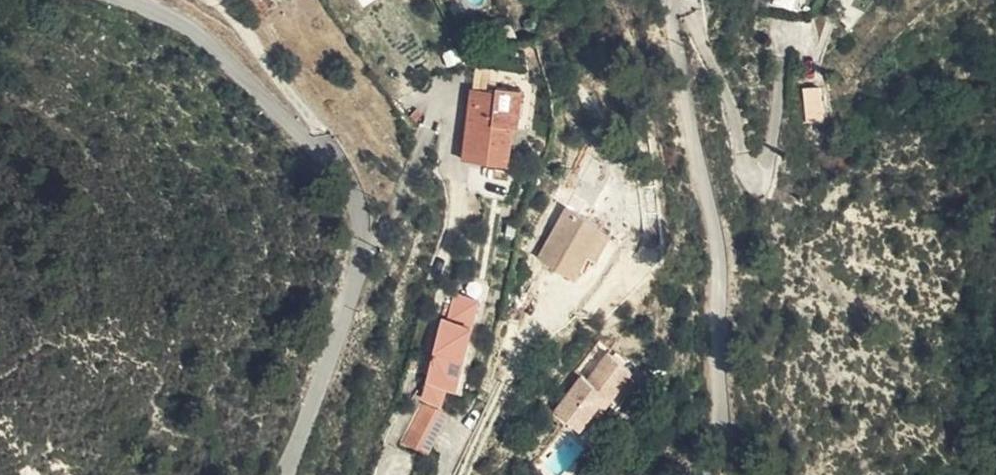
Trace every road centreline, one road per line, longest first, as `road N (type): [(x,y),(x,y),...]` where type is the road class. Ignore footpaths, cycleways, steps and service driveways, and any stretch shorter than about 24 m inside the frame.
road 1 (residential): [(282,474),(357,261),(356,205),(319,151),(181,27),(124,0)]
road 2 (unclassified): [(702,474),(722,434),(716,257),(676,74),(671,0)]

